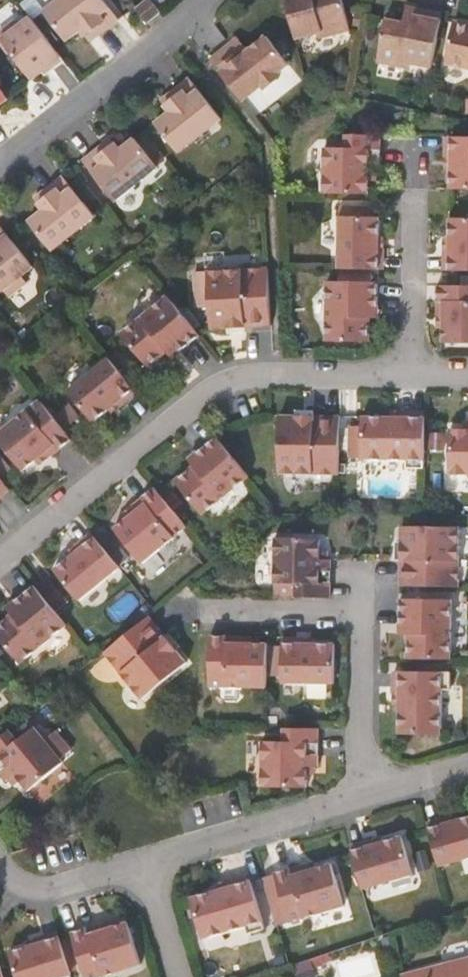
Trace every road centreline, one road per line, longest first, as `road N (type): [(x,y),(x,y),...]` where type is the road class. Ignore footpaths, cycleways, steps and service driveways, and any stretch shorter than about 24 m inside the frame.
road 1 (residential): [(404,371),(281,371),(221,381),(0,553)]
road 2 (residential): [(0,169),(210,0)]
road 3 (residential): [(143,862),(370,796)]
road 4 (residential): [(366,616),(370,796)]
road 5 (residential): [(404,371),(407,201)]
road 6 (residential): [(366,616),(207,615)]
road 7 (residential): [(0,871),(29,888),(143,862)]
road 8 (unclassified): [(177,976),(143,862)]

